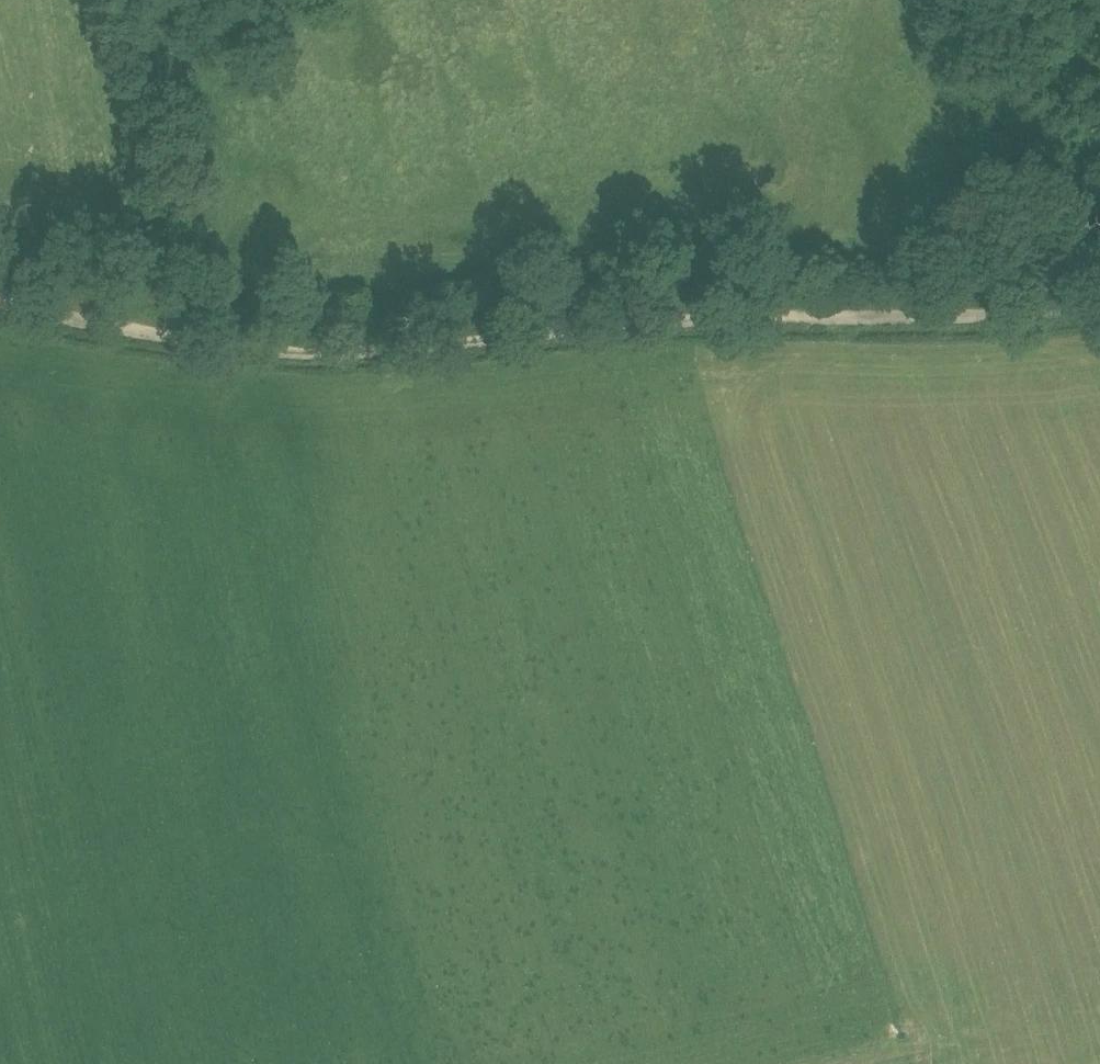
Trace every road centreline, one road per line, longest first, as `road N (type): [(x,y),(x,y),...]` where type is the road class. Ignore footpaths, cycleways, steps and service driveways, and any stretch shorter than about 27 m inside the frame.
road 1 (track): [(0,299),(124,326),(298,349),(769,314)]
road 2 (track): [(769,314),(1099,305)]

